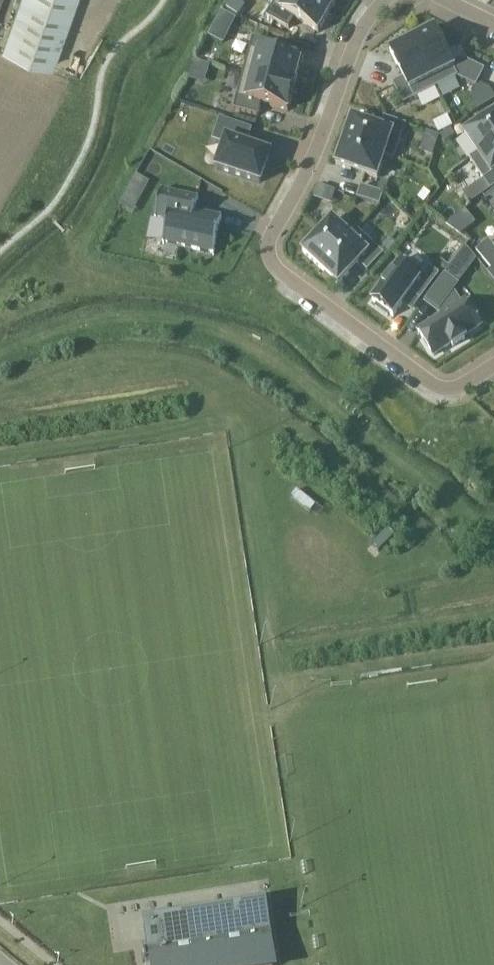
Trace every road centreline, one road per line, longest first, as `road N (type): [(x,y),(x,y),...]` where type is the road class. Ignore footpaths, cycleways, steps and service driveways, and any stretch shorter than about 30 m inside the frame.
road 1 (residential): [(493,368),(461,388),(426,386),(268,261),(271,230),(354,40),(383,0)]

